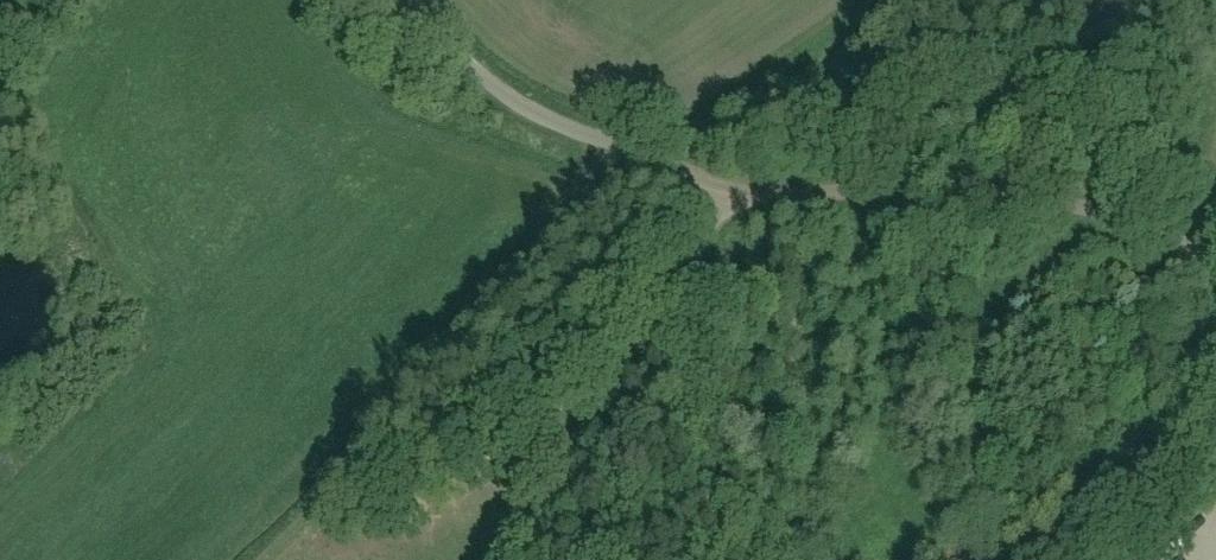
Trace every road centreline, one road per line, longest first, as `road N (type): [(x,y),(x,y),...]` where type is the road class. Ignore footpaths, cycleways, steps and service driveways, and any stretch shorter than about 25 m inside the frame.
road 1 (unclassified): [(755,181),(985,190),(1104,213),(1215,262)]
road 2 (unclassified): [(755,181),(585,559)]
road 3 (unclassified): [(399,0),(552,122),(755,181)]
road 4 (track): [(998,559),(1161,441),(1215,357)]

